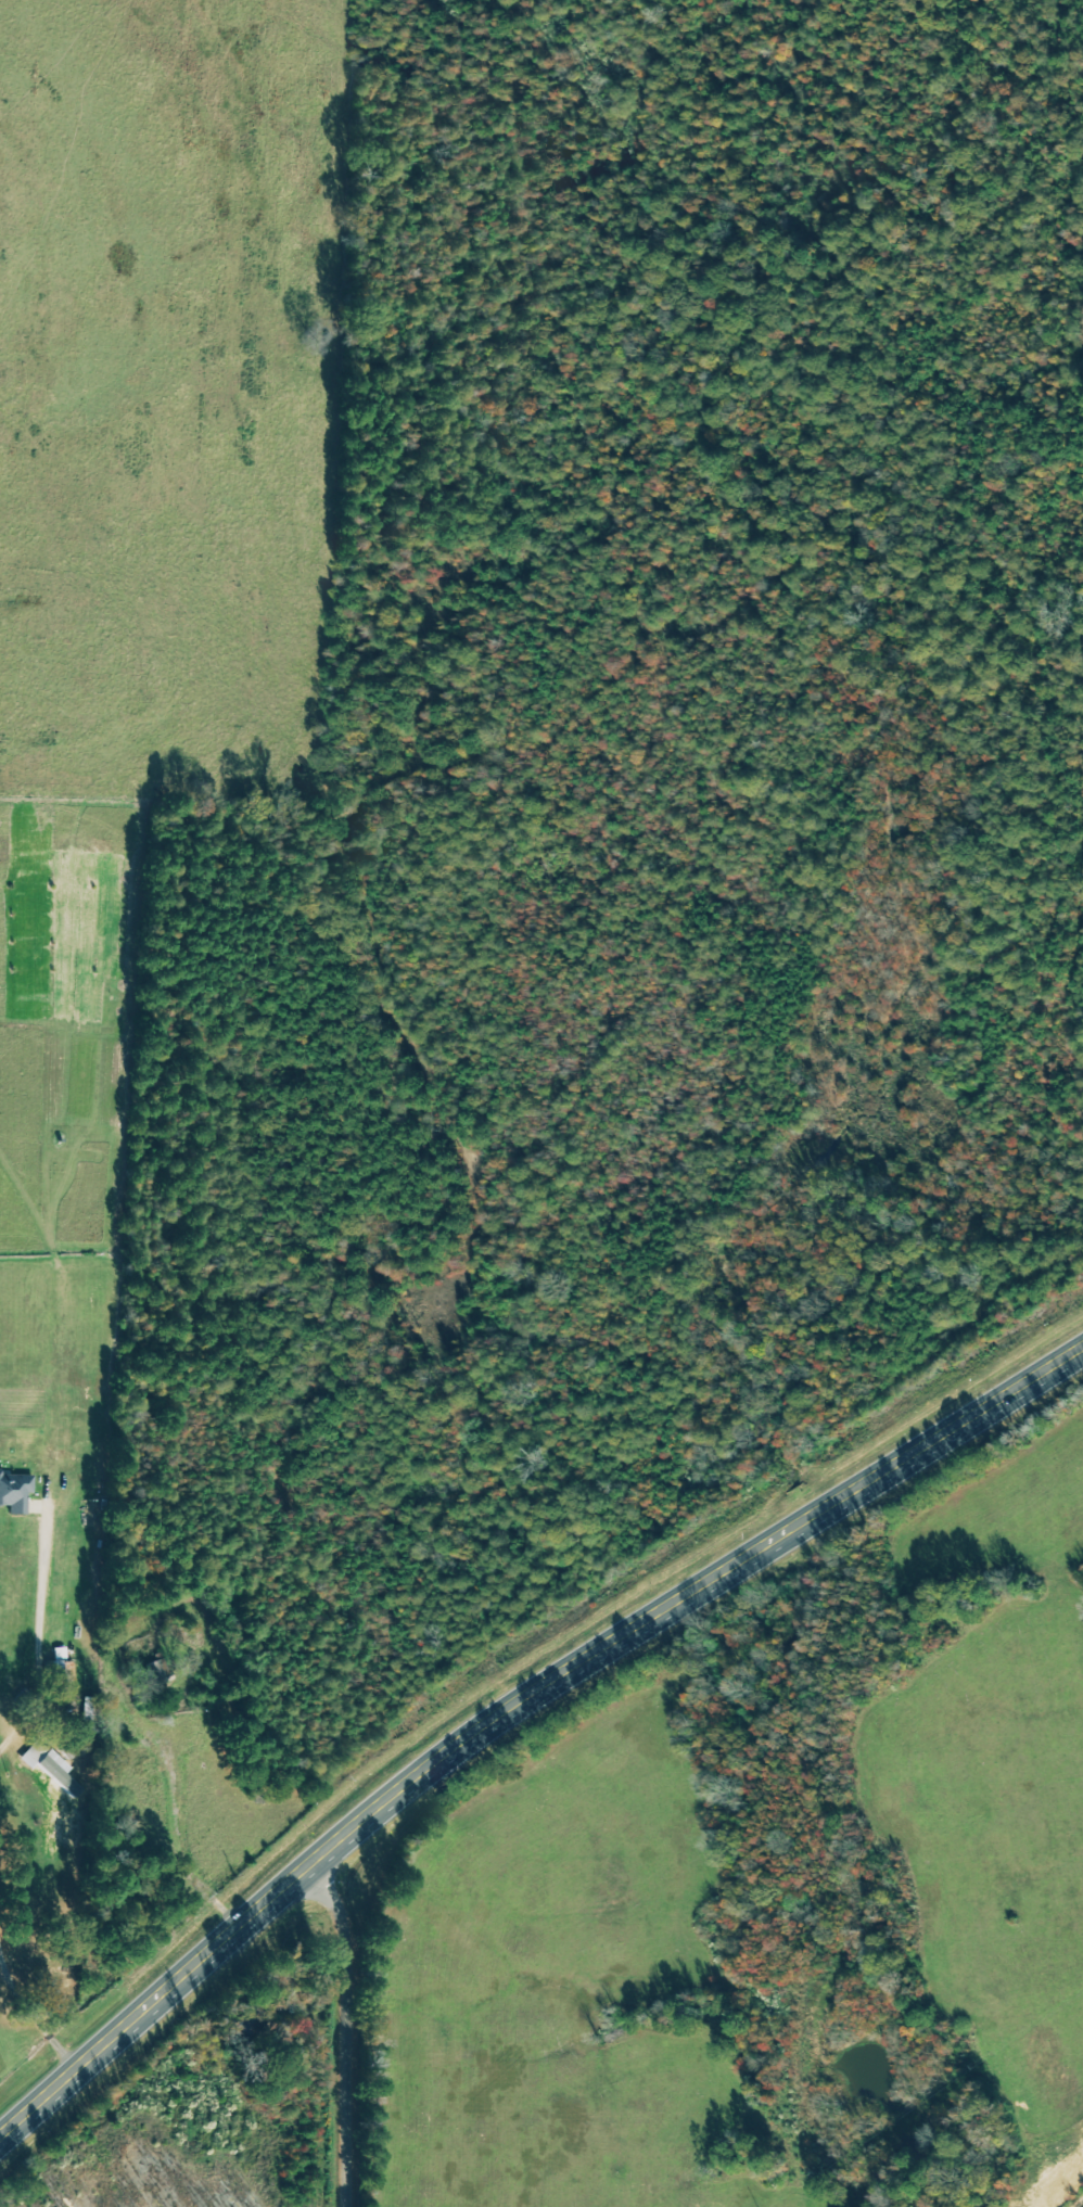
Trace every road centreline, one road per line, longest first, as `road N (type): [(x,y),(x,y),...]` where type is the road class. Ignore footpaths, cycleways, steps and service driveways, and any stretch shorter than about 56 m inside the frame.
road 1 (trunk): [(0,2142),(297,1867),(598,1648),(1082,1353)]
road 2 (residential): [(297,1867),(342,1938),(342,2206)]

